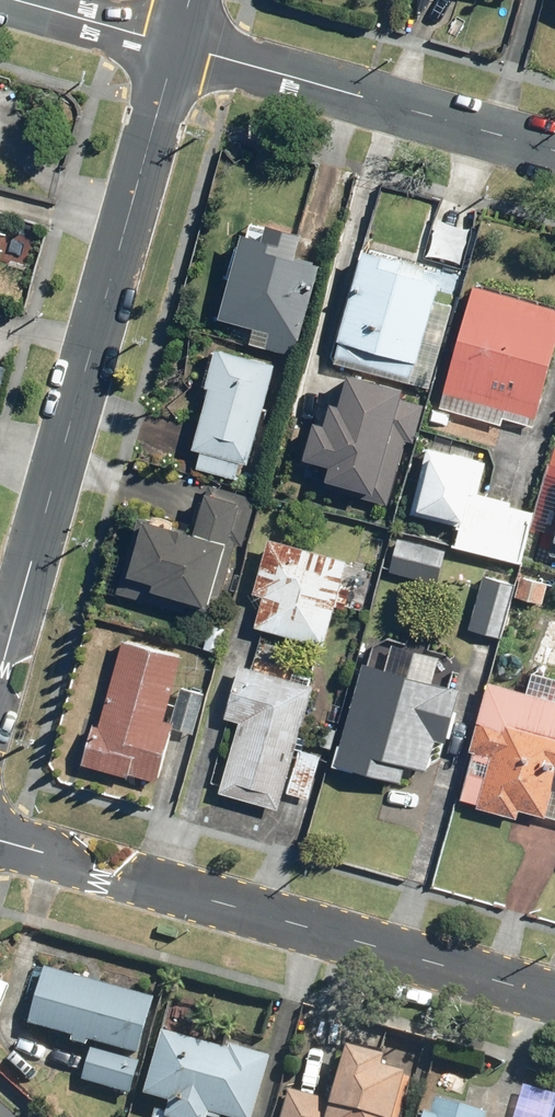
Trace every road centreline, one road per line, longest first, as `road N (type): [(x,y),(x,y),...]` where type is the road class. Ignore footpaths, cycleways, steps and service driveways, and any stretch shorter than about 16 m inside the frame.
road 1 (residential): [(0,674),(179,45)]
road 2 (residential): [(554,995),(0,837)]
road 3 (residential): [(179,45),(554,151)]
road 4 (residential): [(17,0),(179,45)]

